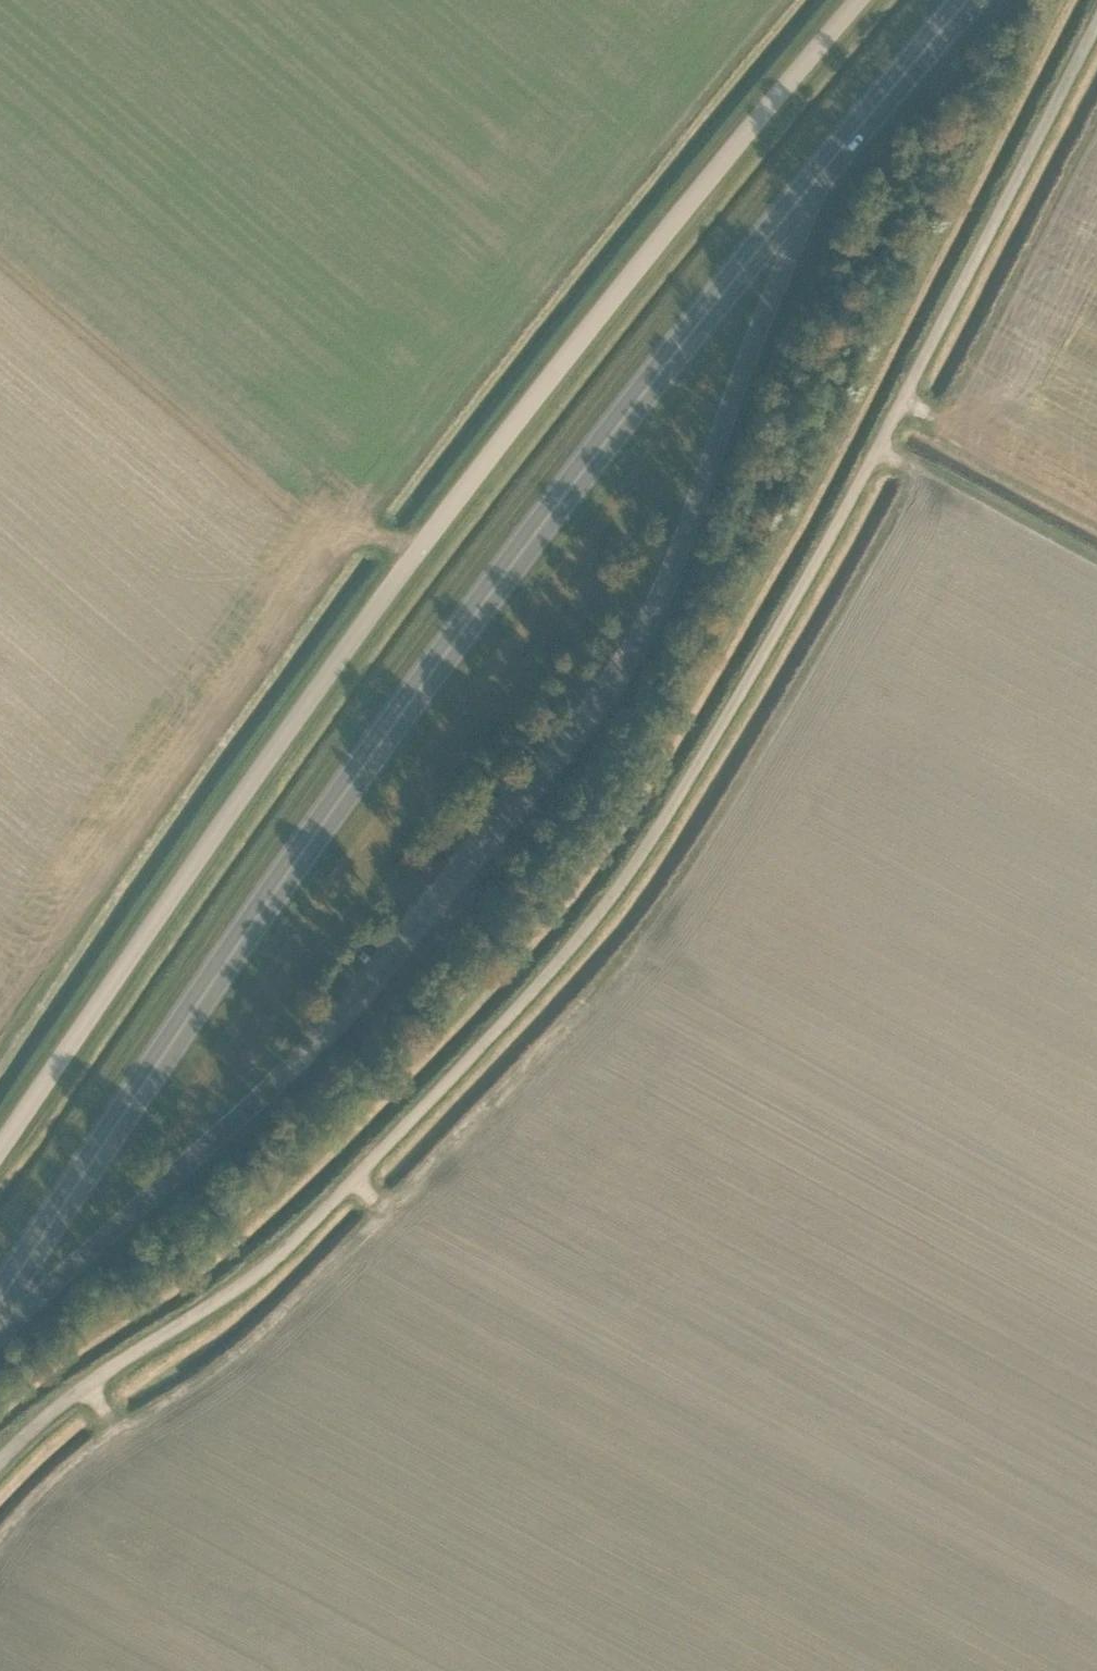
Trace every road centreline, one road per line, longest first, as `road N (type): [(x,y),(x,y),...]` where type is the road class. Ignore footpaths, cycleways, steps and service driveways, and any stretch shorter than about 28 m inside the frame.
road 1 (unclassified): [(0,1461),(52,1409),(265,1267),(568,953),(645,855),(880,447),(1096,27)]
road 2 (unclassified): [(0,1143),(425,535),(662,225),(856,0)]
road 3 (trunk): [(0,1297),(278,891),(597,449),(801,198)]
road 4 (trunk): [(801,198),(964,0)]
road 5 (trunk): [(0,1315),(30,1300),(116,1229)]

